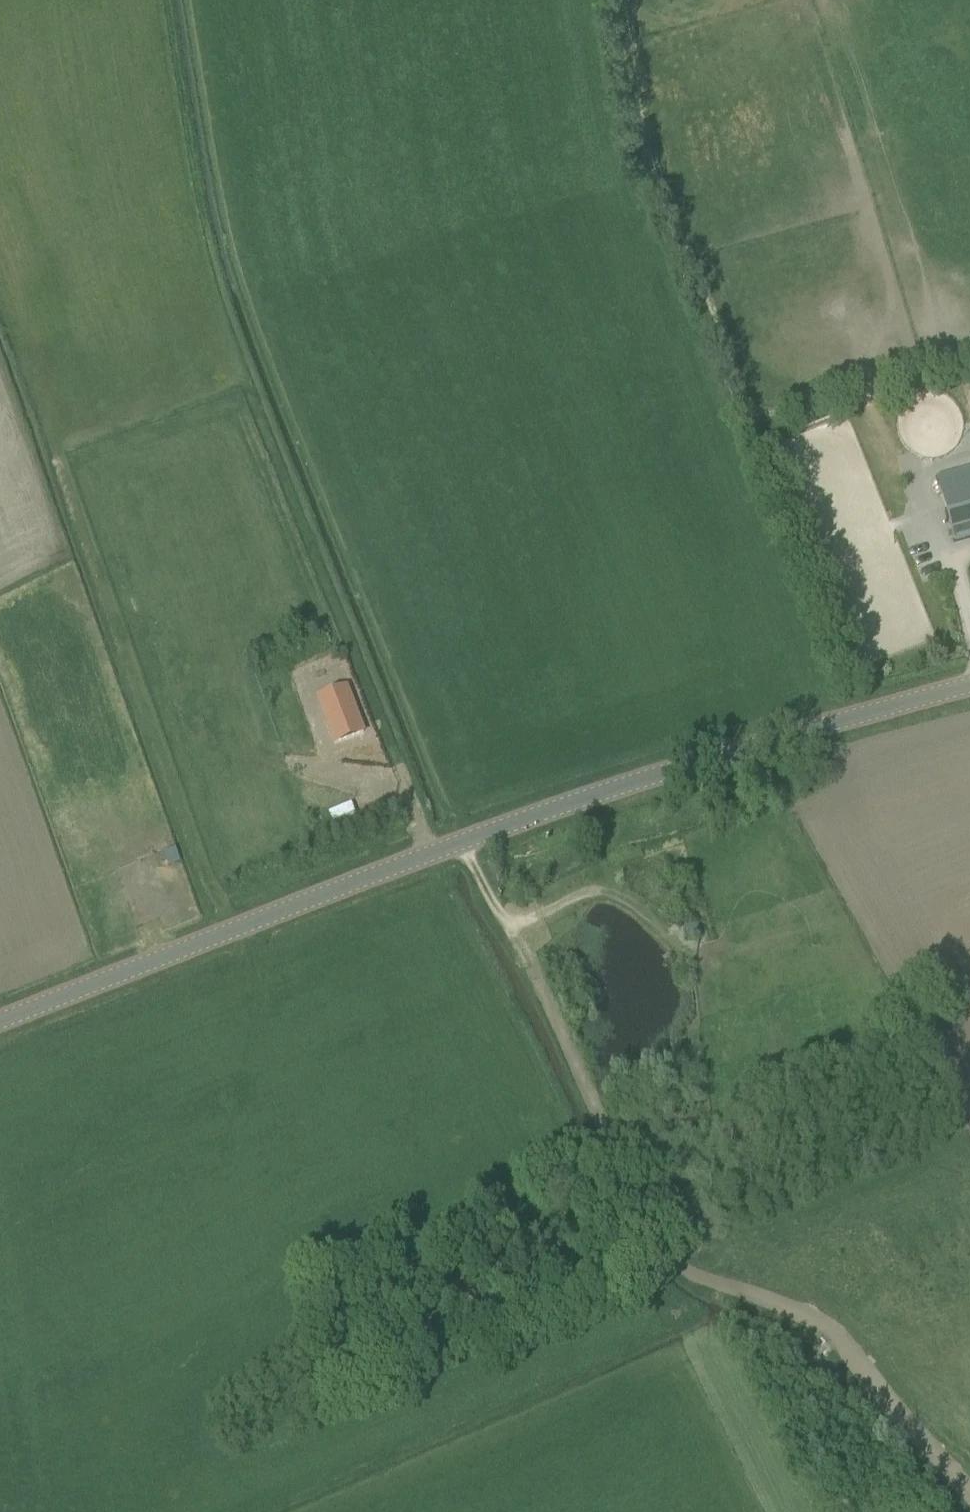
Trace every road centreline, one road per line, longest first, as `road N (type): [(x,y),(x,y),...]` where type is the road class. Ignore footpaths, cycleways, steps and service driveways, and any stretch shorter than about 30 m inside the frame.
road 1 (unclassified): [(969,686),(710,758),(462,841),(0,1021)]

